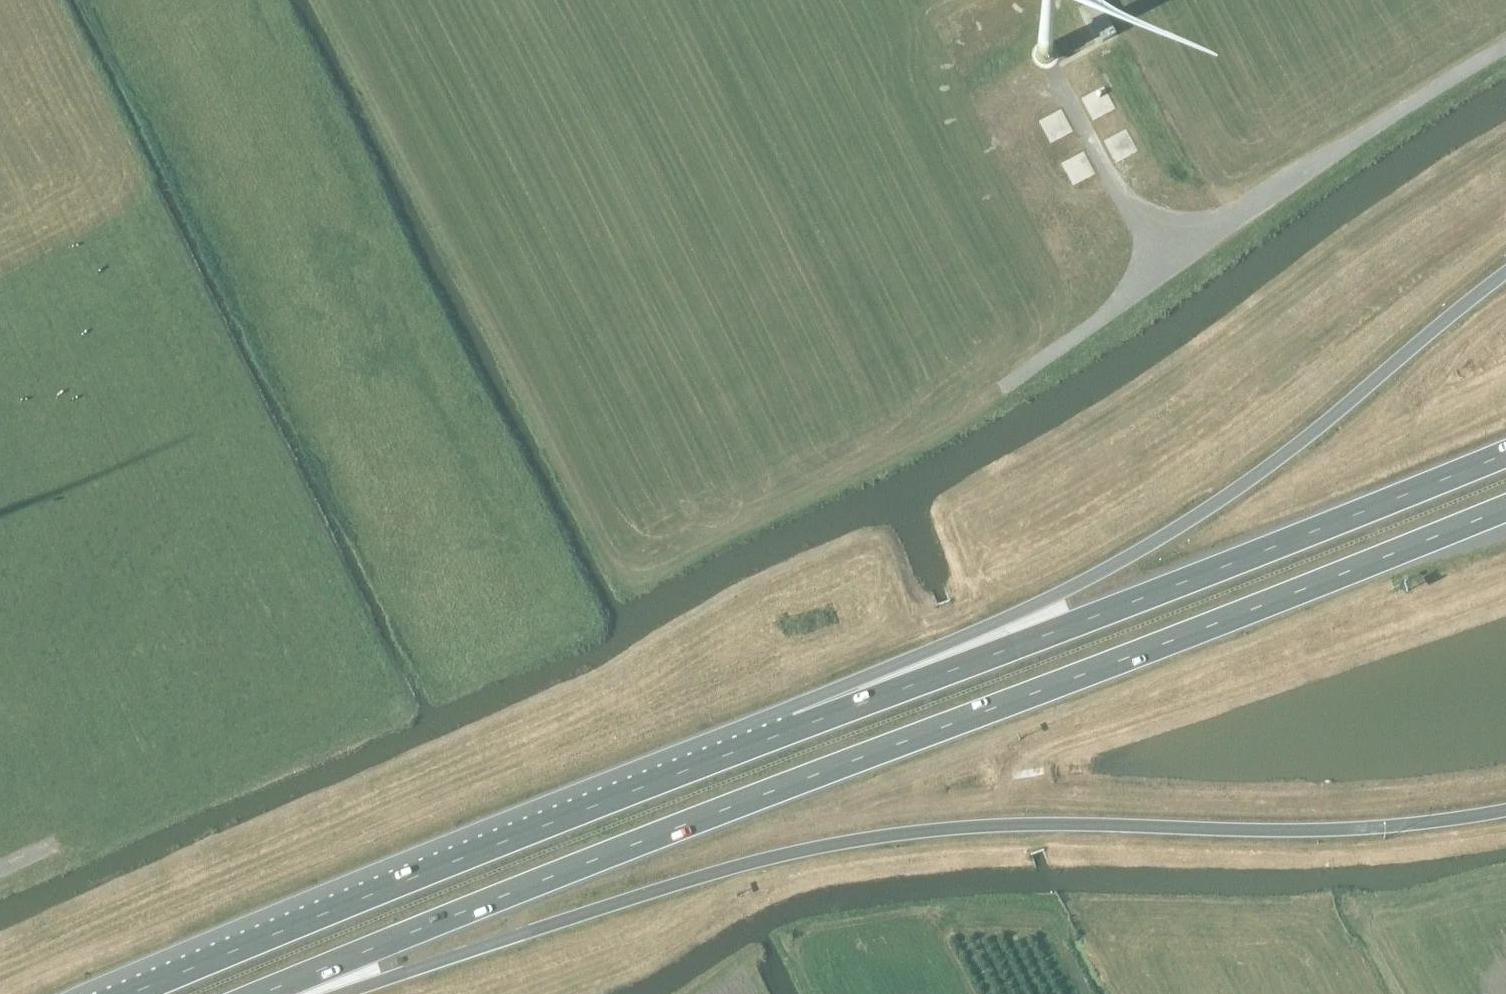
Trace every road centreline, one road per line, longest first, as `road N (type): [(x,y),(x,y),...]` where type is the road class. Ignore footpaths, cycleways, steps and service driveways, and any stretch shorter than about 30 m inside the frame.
road 1 (trunk): [(265,993),(1505,508)]
road 2 (trunk): [(323,993),(695,878),(879,835),(974,825),(1377,828),(1505,810)]
road 3 (trunk): [(1505,272),(1214,506),(1062,594),(893,667),(800,727)]
road 4 (trunk): [(1505,454),(800,727)]
road 5 (trunk): [(800,727),(133,993)]

